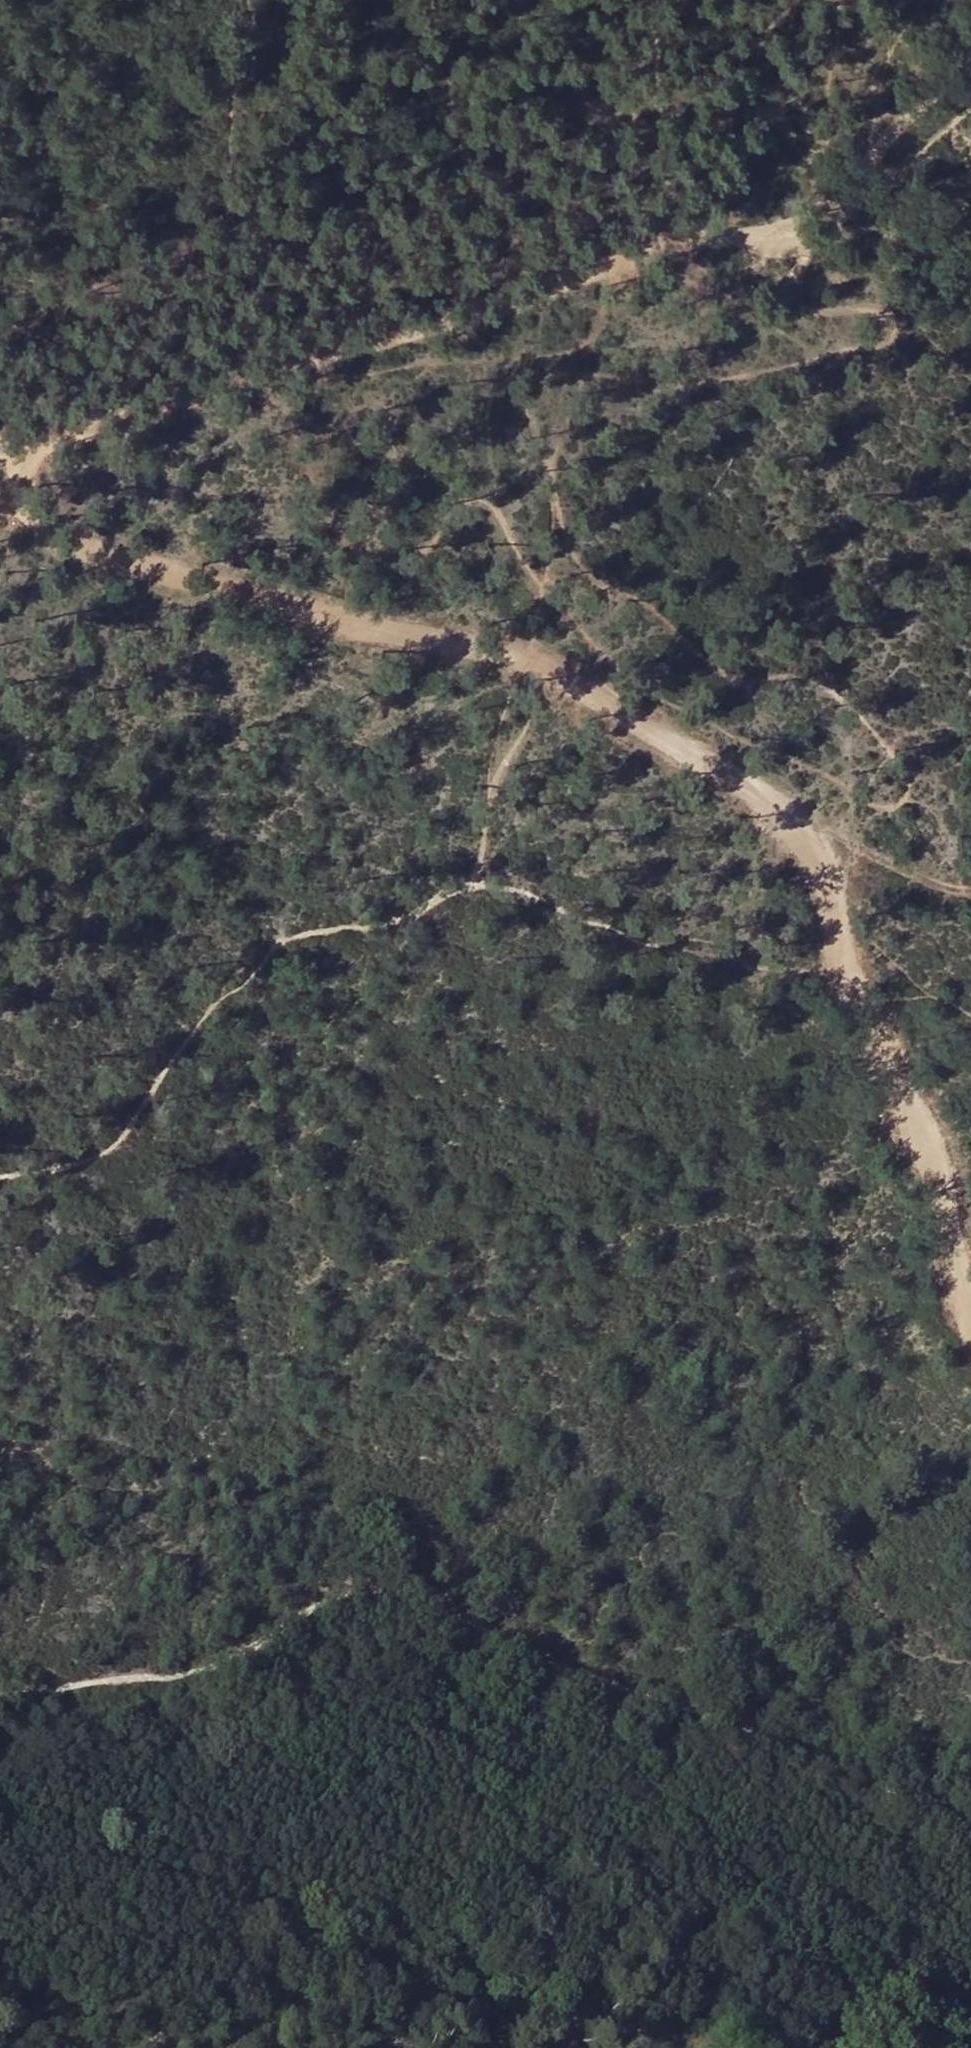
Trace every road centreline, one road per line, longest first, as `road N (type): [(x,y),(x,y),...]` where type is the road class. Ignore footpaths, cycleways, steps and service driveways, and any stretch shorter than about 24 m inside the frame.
road 1 (track): [(0,477),(78,530),(553,679),(811,812),(863,999),(895,1041),(970,1325)]
road 2 (track): [(0,462),(662,231),(766,226),(845,198),(970,71)]
road 3 (track): [(970,1830),(463,1621),(343,1601),(314,1608),(233,1661),(168,1679),(0,1694)]

